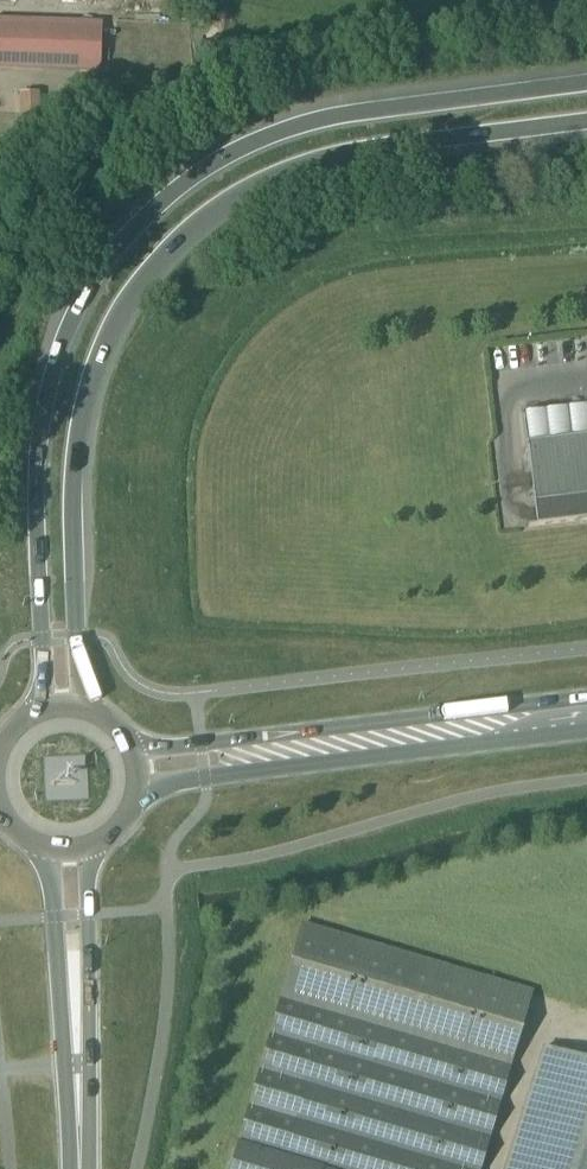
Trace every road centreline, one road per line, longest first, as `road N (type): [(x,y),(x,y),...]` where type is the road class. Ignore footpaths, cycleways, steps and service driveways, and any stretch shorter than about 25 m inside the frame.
road 1 (motorway): [(586,84),(346,115),(270,136),(189,179),(110,255),(69,326),(40,423),(41,711)]
road 2 (motorway): [(80,709),(78,423),(104,339),(164,253),(237,195),(333,156),(586,122)]
road 3 (primary): [(136,768),(586,715)]
road 4 (tertiary): [(78,1168),(69,851)]

